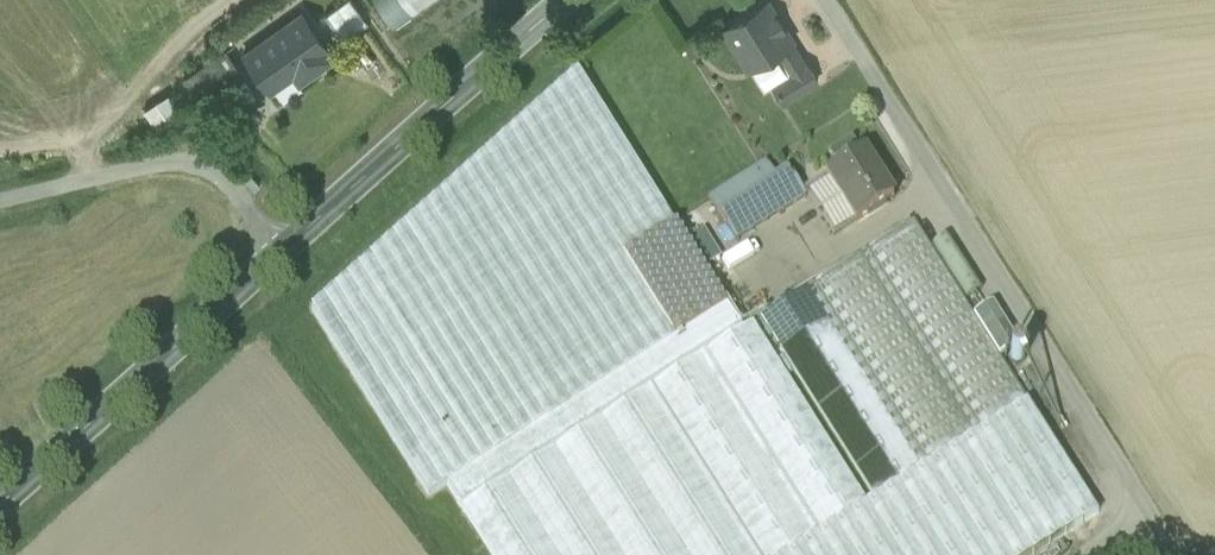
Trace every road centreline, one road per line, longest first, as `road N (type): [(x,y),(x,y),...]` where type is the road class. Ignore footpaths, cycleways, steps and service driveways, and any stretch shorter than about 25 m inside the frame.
road 1 (tertiary): [(0,504),(572,0)]
road 2 (unclassified): [(1170,554),(823,0)]

